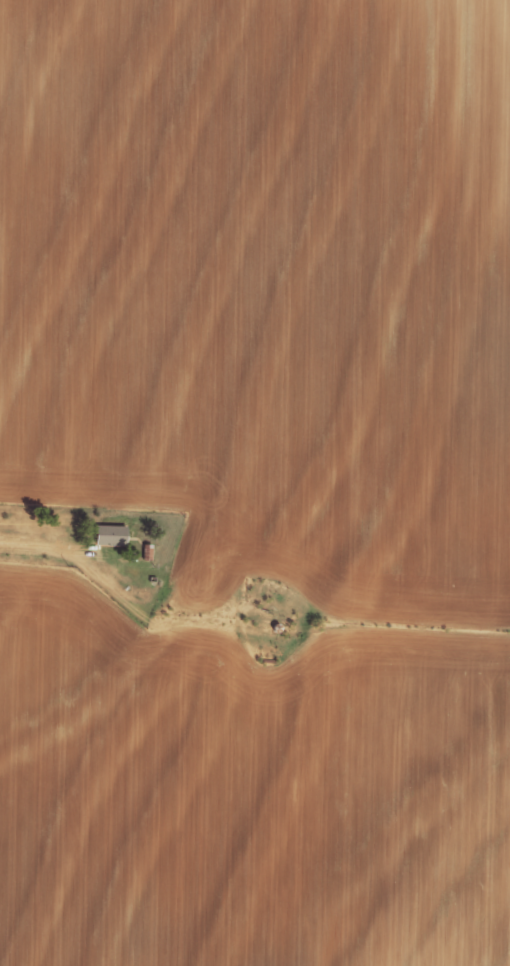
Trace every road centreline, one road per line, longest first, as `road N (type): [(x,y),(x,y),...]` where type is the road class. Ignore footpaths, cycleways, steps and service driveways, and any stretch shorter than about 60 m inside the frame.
road 1 (track): [(509,641),(162,601),(0,535)]

